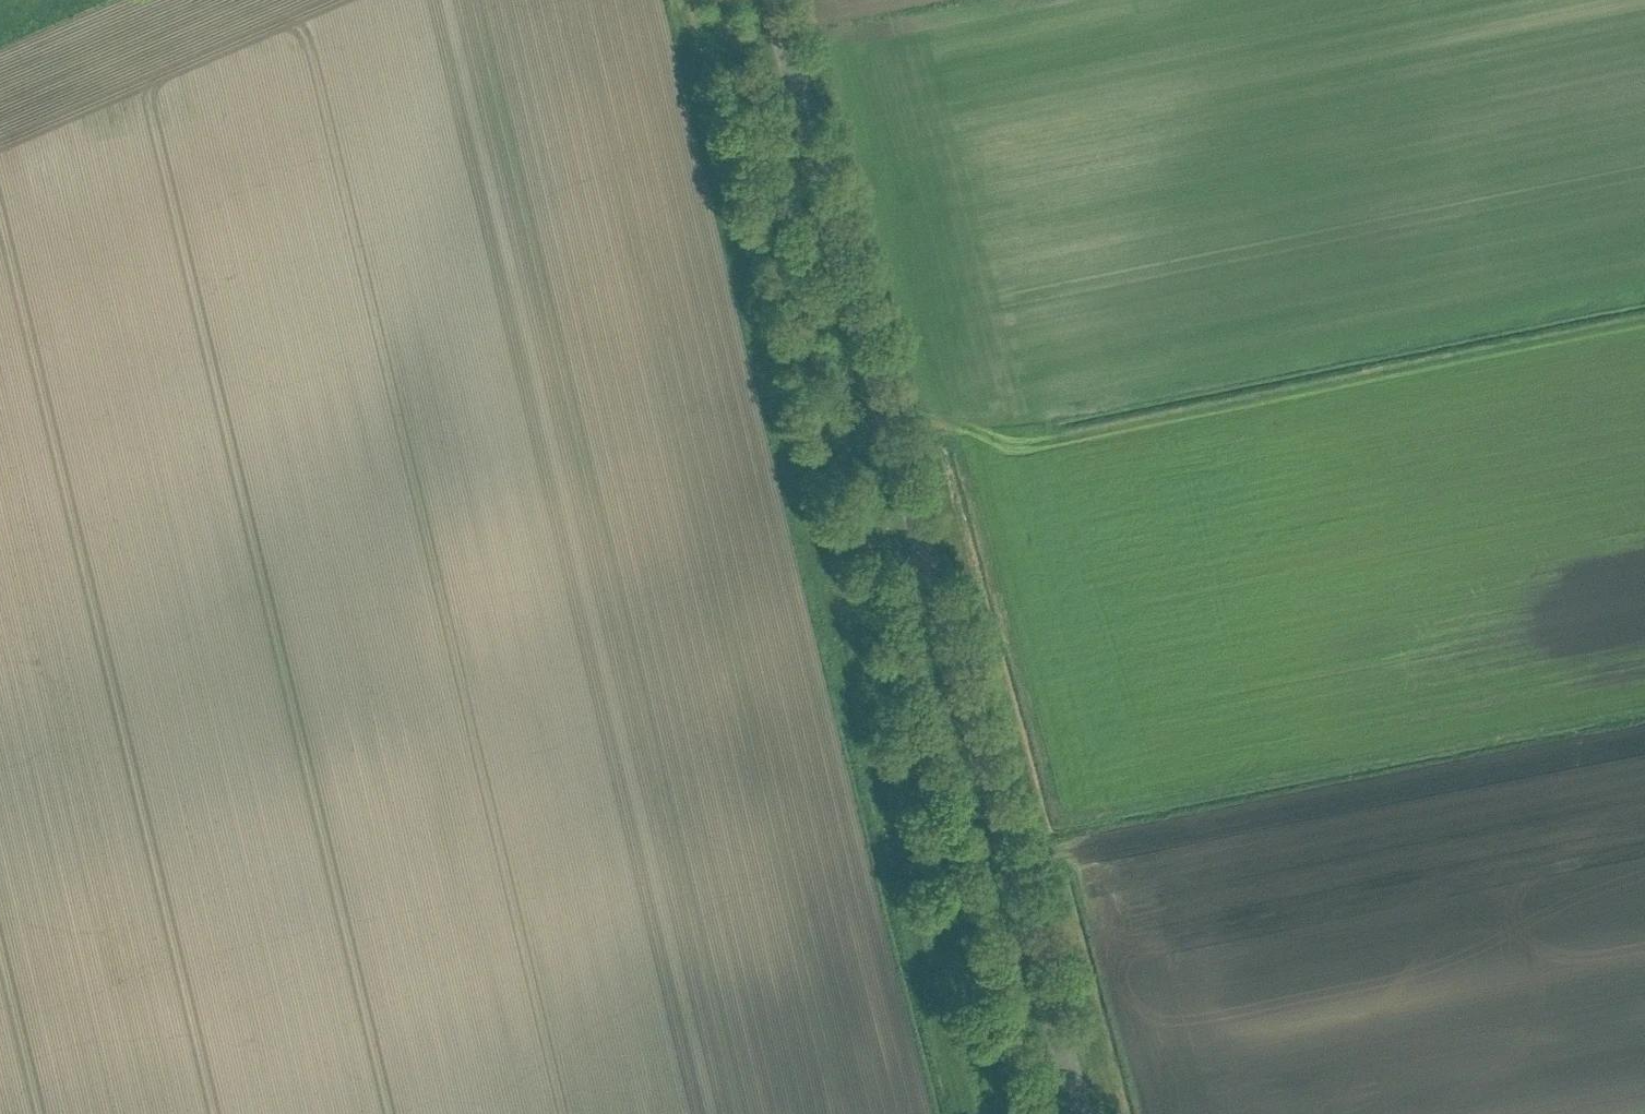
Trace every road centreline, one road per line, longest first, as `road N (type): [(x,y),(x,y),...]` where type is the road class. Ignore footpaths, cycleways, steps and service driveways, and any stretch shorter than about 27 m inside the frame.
road 1 (tertiary): [(1079,1113),(773,0)]

